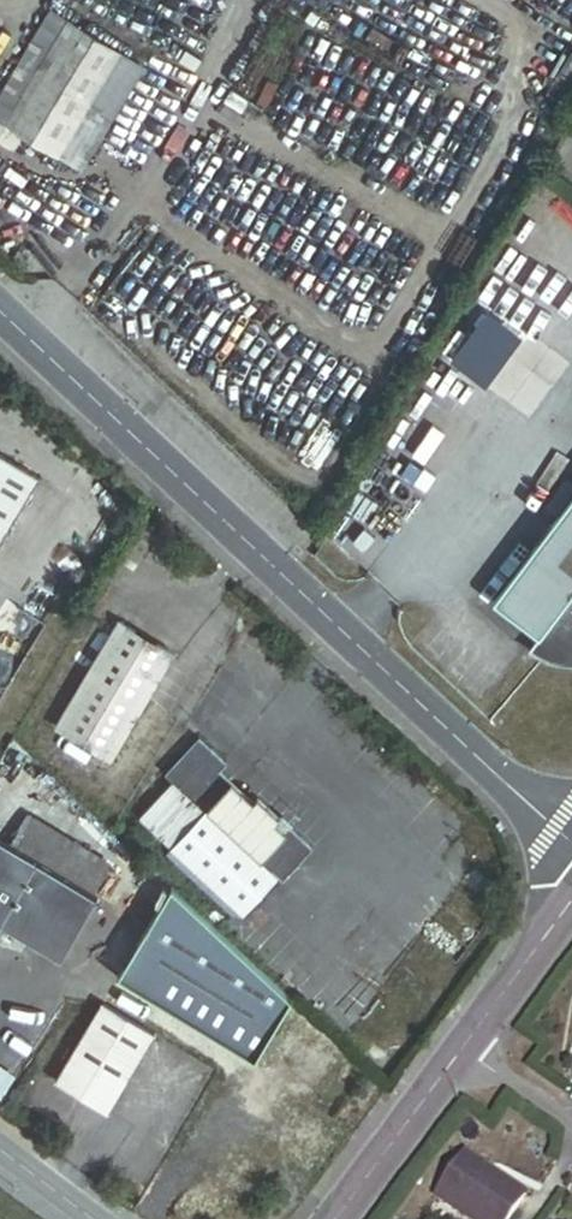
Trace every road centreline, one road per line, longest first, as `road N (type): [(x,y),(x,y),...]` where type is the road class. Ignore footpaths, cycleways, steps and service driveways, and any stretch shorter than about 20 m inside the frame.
road 1 (unclassified): [(571,844),(0,309)]
road 2 (unclassified): [(333,1218),(463,1045)]
road 3 (unclassified): [(463,1045),(571,900)]
road 4 (residential): [(571,1118),(463,1045)]

